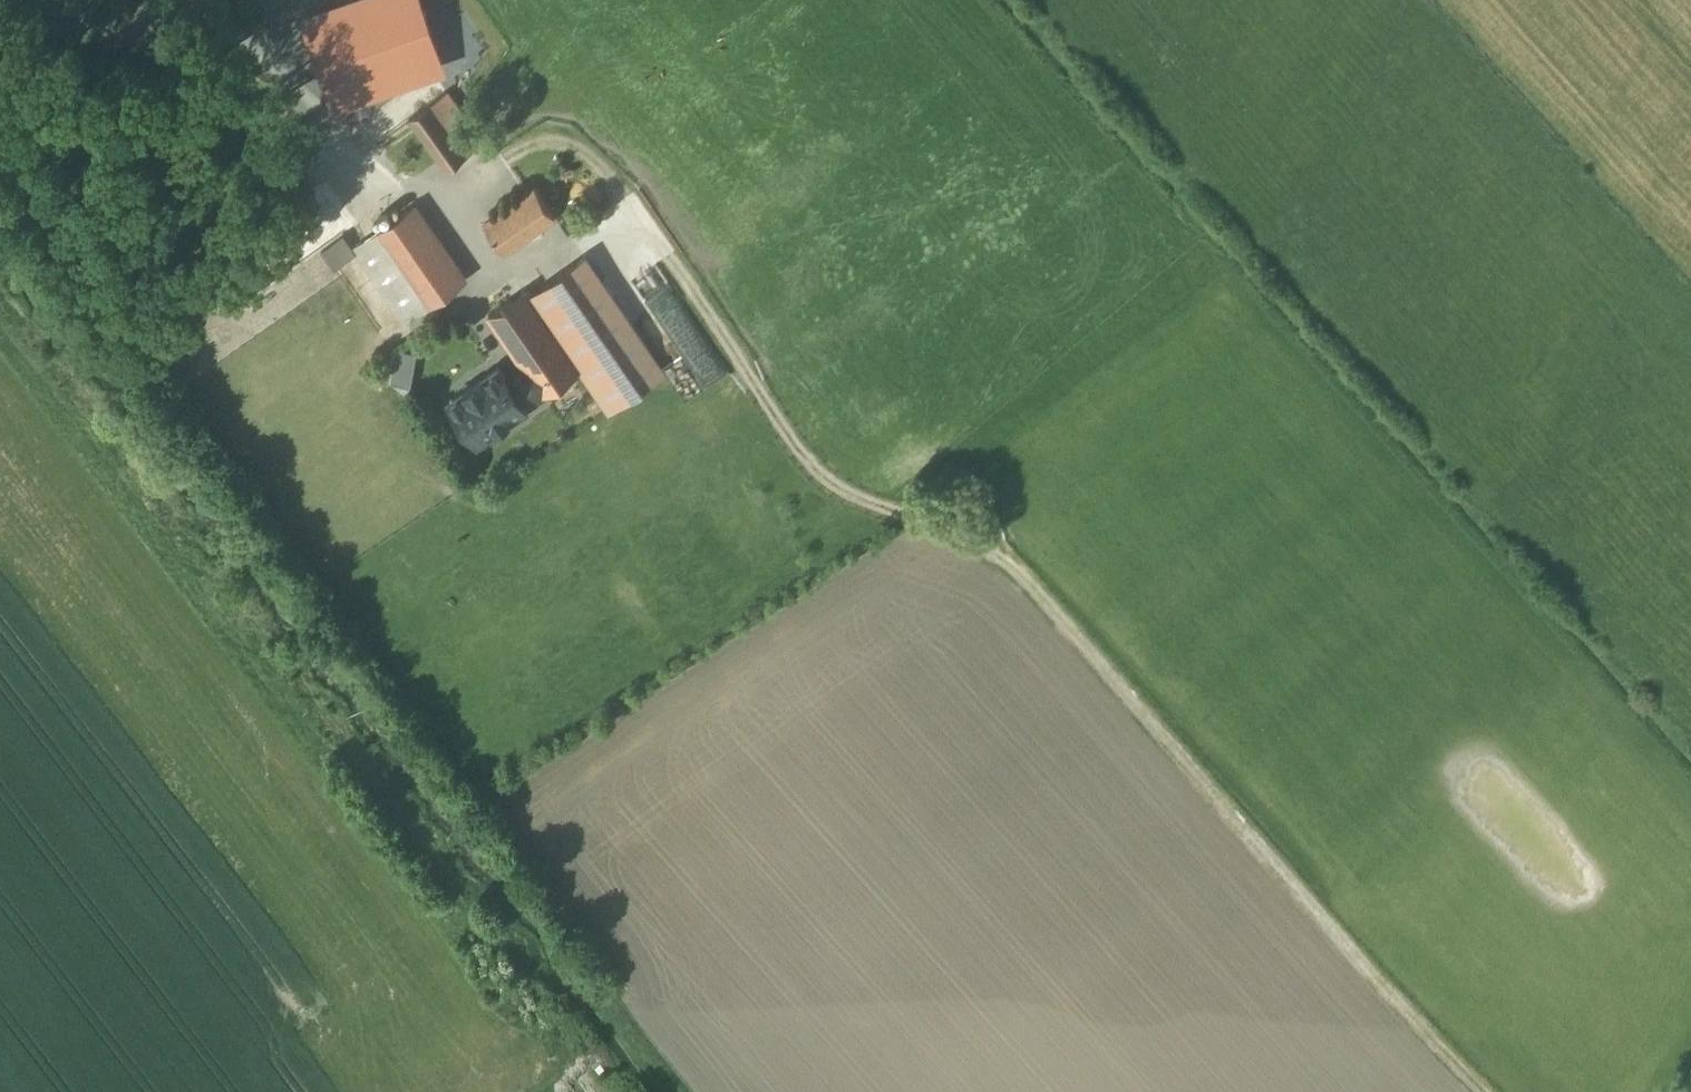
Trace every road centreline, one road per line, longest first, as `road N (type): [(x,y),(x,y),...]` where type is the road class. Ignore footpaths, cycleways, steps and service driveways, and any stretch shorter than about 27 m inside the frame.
road 1 (track): [(1492,1091),(1336,929),(1035,586),(985,548),(854,500),(811,465),(596,170),(565,150),(522,149),(479,173)]

